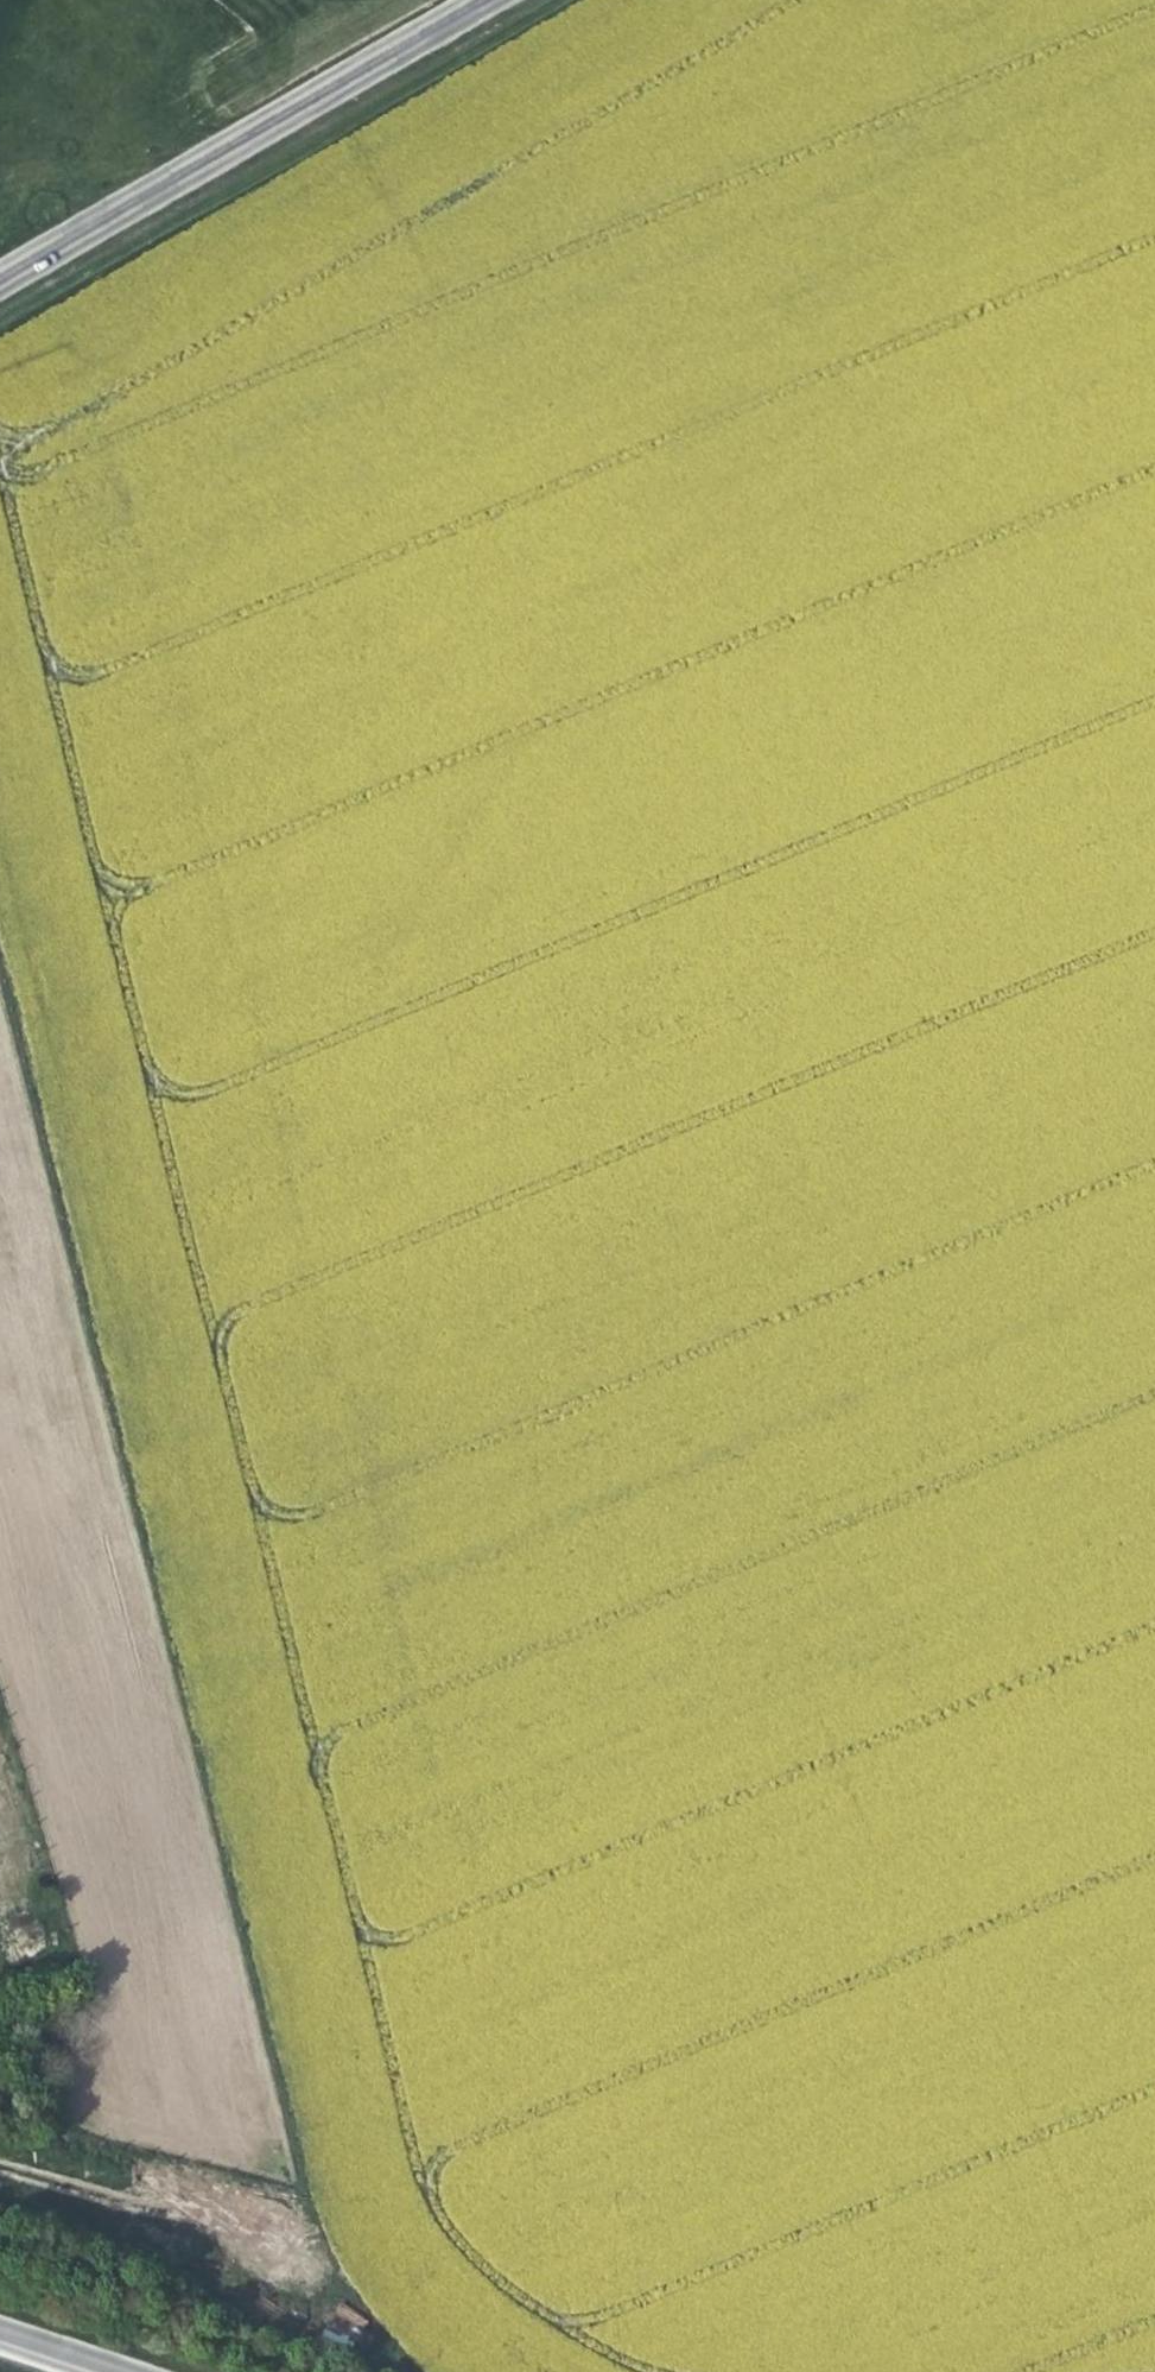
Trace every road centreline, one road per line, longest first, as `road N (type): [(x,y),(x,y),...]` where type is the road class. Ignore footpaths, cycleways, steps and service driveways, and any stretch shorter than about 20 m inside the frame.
road 1 (tertiary): [(474,0),(0,278)]
road 2 (unclassified): [(115,2371),(0,2332)]

